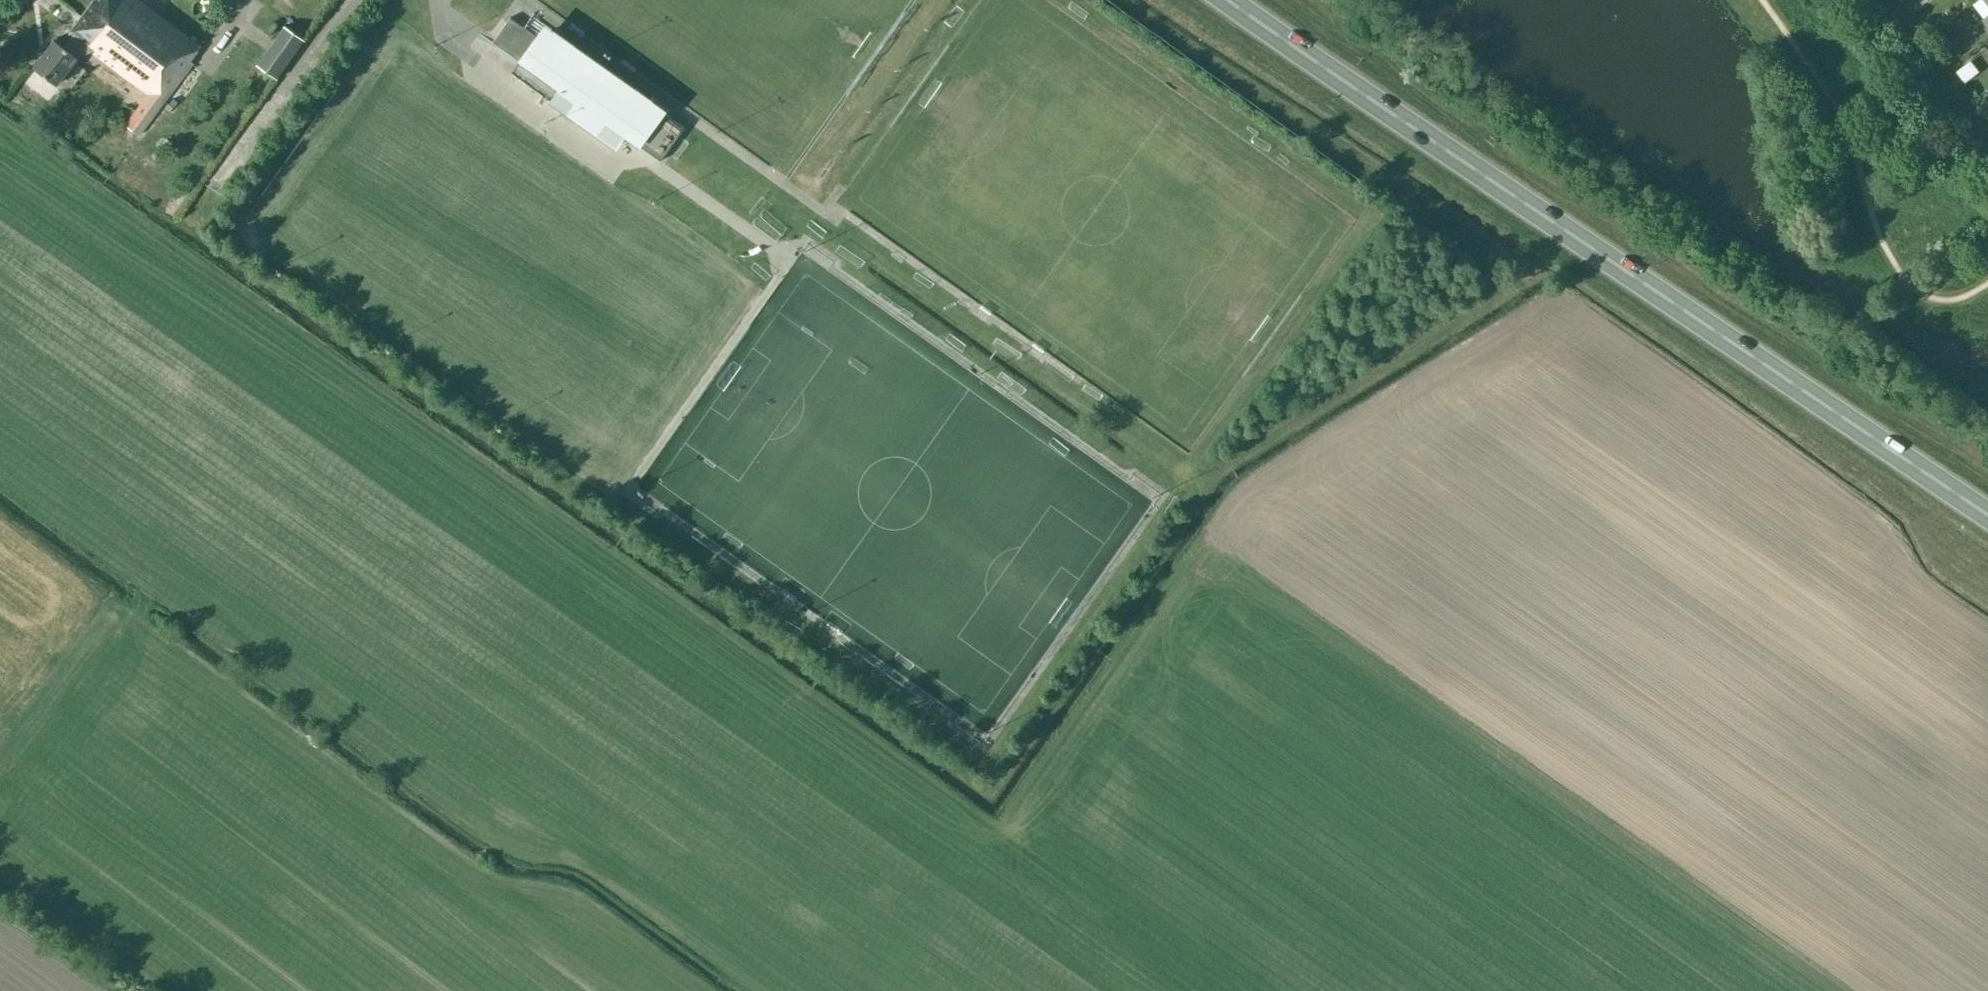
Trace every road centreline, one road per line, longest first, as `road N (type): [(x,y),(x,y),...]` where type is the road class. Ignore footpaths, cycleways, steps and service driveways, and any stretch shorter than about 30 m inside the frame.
road 1 (trunk): [(1987,514),(1229,0)]

